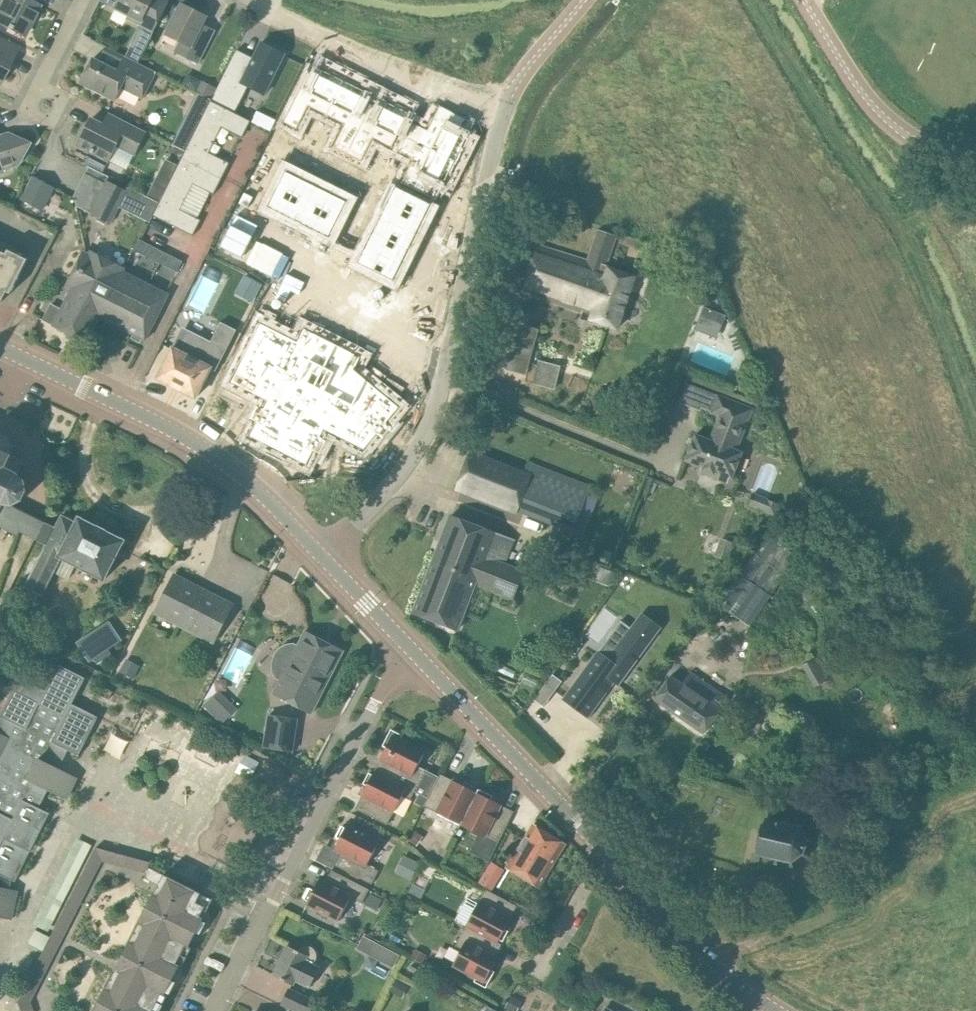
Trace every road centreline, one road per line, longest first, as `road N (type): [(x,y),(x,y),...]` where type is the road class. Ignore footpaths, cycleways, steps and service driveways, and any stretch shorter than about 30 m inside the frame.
road 1 (tertiary): [(323,558),(408,468),(440,380),(504,108),(587,0)]
road 2 (track): [(975,424),(906,244),(749,0)]
road 3 (residential): [(415,653),(380,691),(215,1010)]
road 4 (secondary): [(323,558),(207,455),(0,349)]
road 5 (secondary): [(607,856),(415,653)]
road 6 (tertiary): [(804,0),(901,132),(938,154),(975,162)]
road 7 (secondary): [(771,1010),(685,940),(607,856)]
road 8 (residential): [(607,856),(542,977)]
road 9 (secondary): [(415,653),(323,558)]

